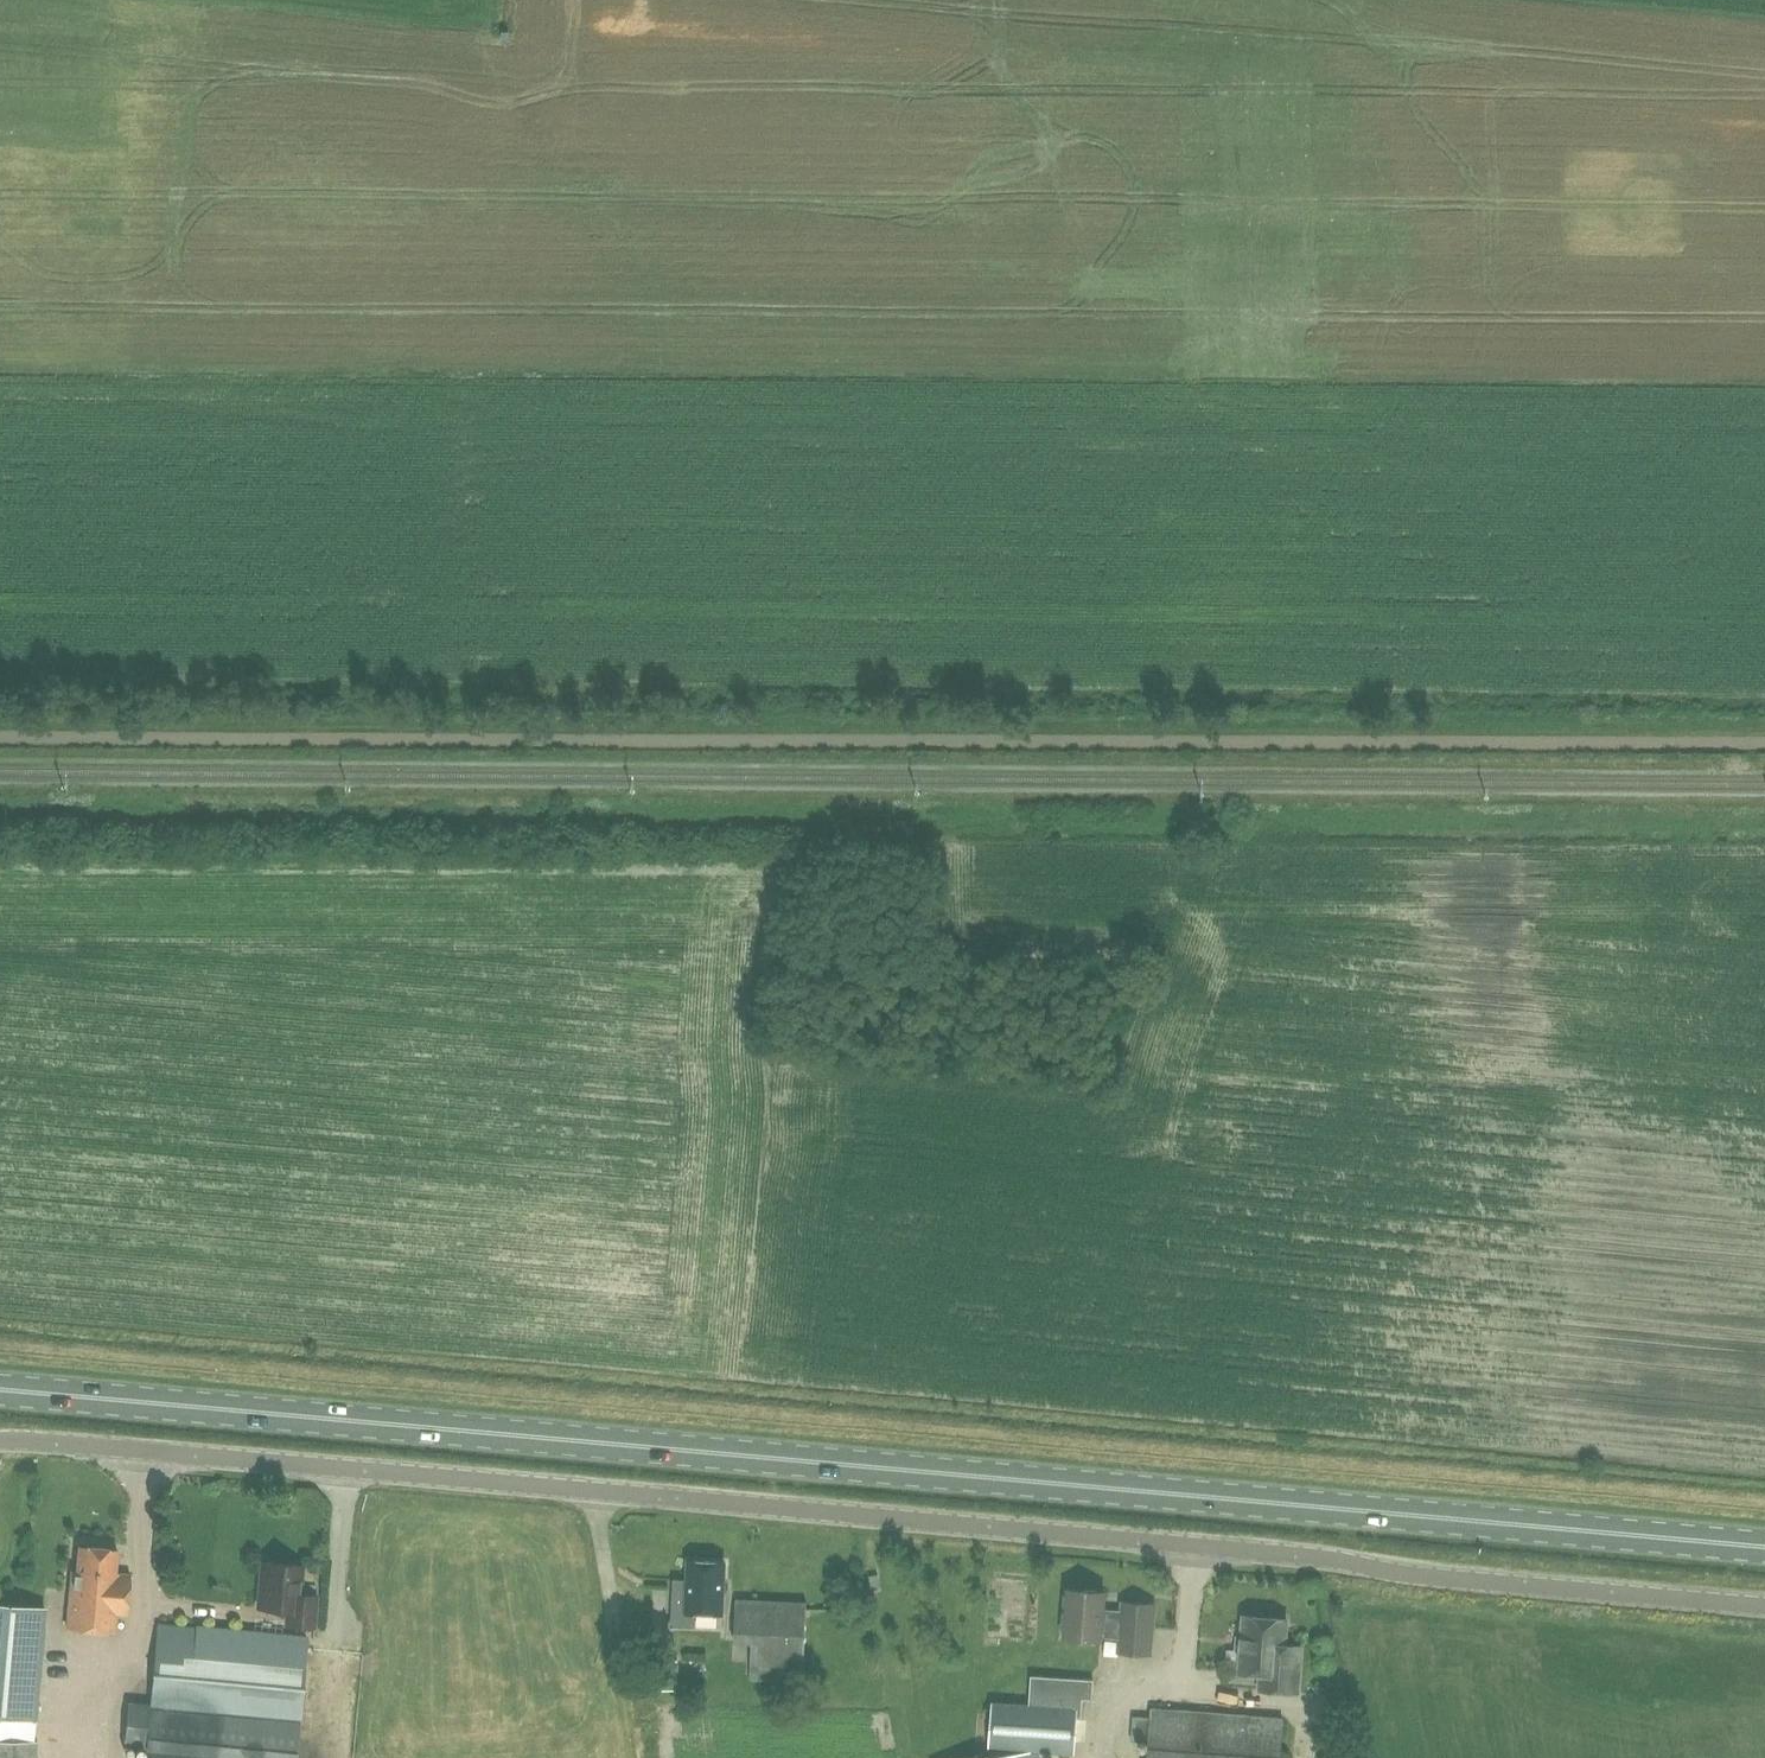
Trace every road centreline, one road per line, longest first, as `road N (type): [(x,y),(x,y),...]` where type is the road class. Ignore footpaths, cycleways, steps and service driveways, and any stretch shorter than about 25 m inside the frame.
road 1 (unclassified): [(1764,1607),(855,1516),(0,1443)]
road 2 (primary): [(1764,1546),(0,1389)]

